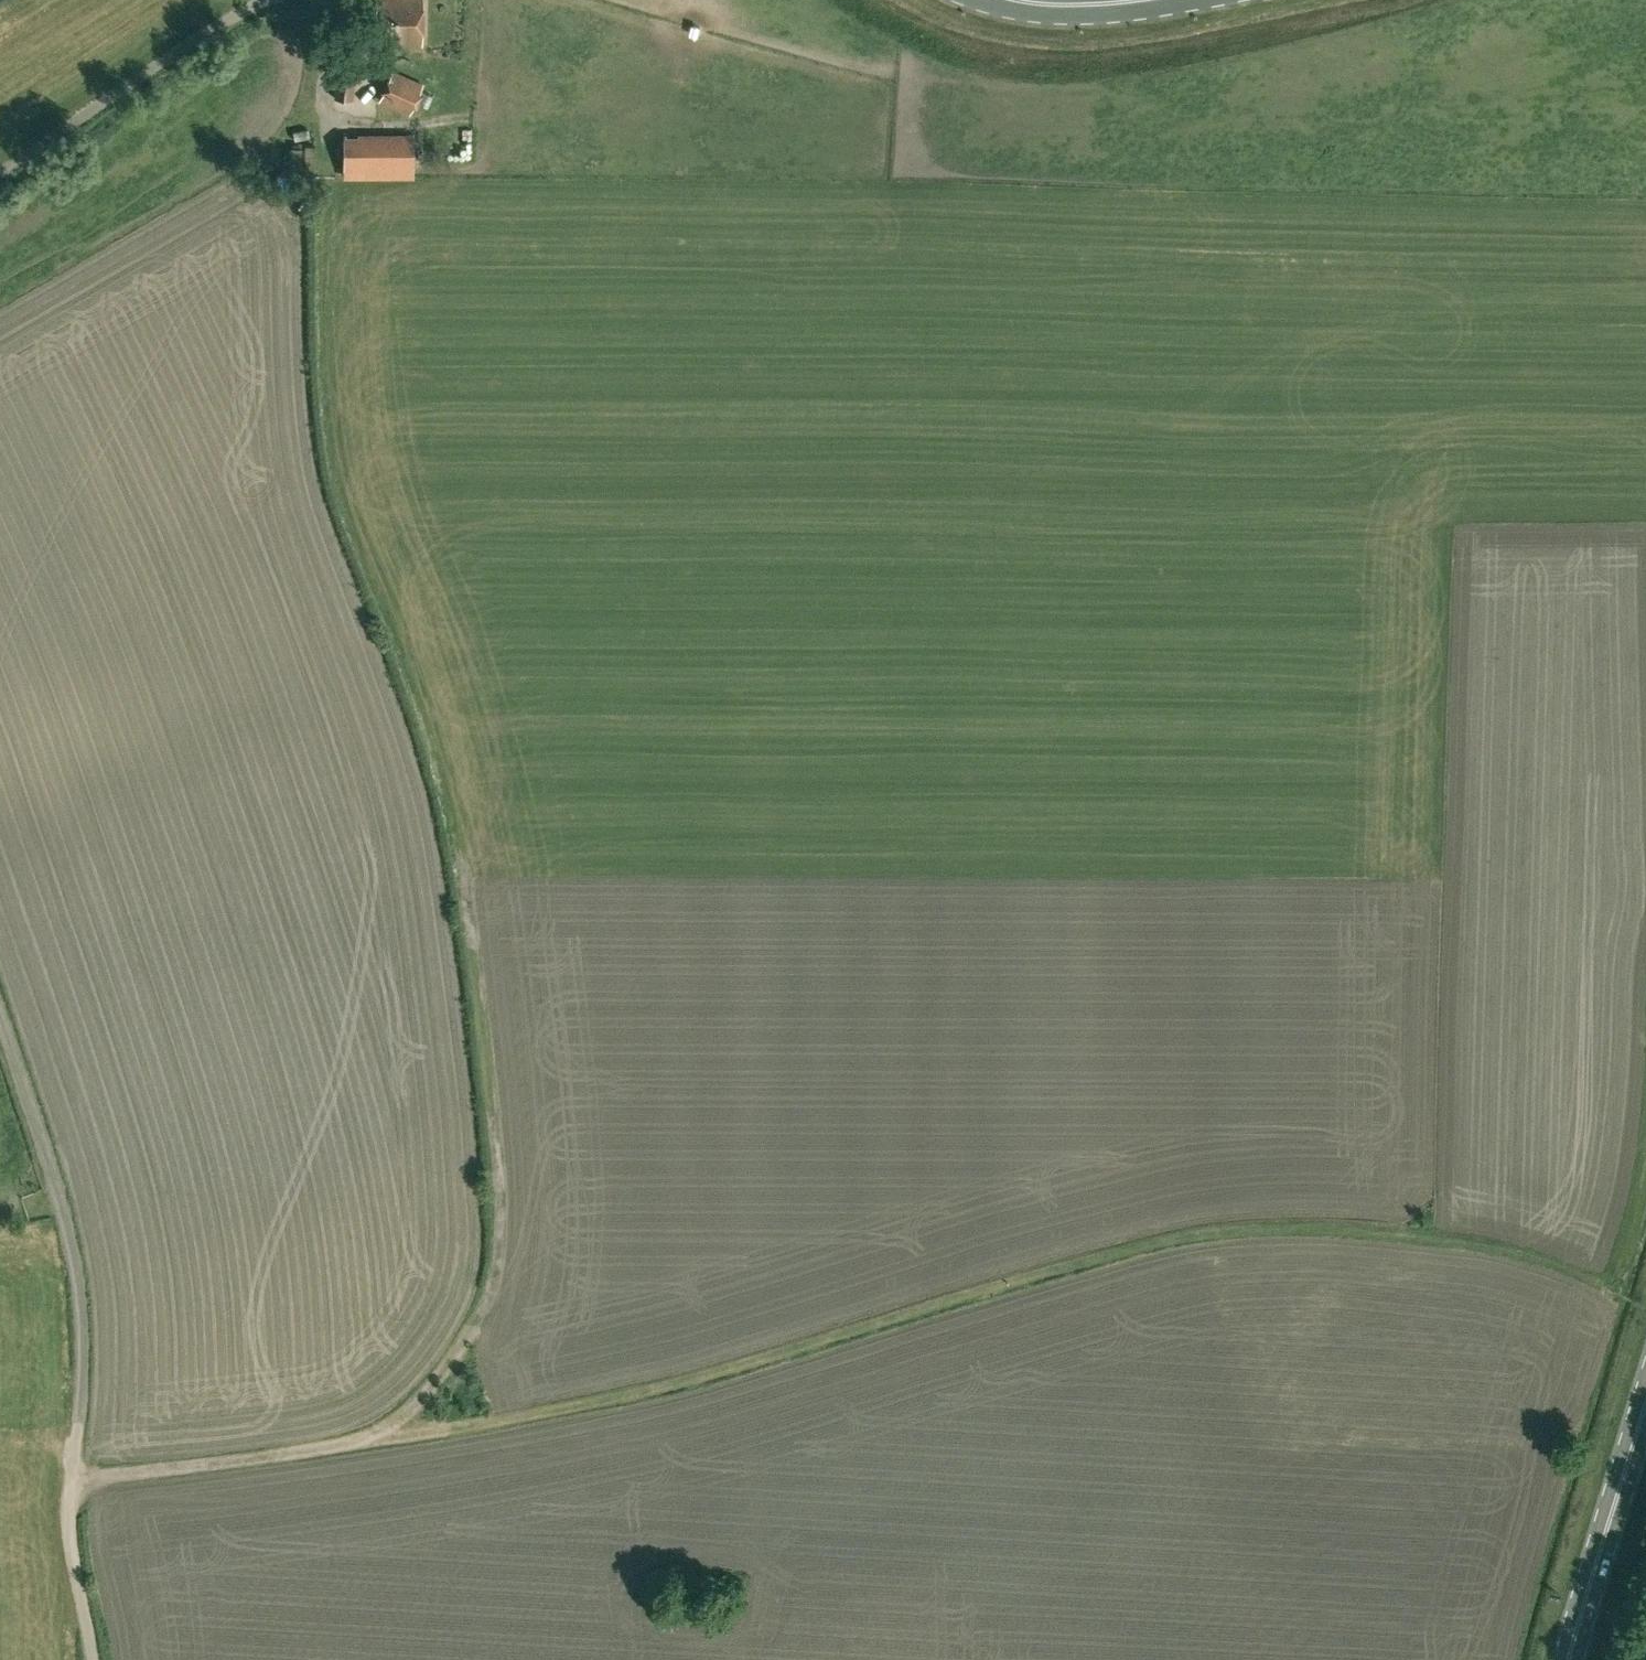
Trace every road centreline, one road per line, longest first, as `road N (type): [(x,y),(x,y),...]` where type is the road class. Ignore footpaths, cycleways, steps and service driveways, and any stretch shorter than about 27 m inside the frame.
road 1 (unclassified): [(0,174),(264,0)]
road 2 (secondary): [(1568,1659),(1645,1402)]
road 3 (unclassified): [(75,1479),(79,1566),(97,1659)]
road 4 (primary): [(1145,0),(1012,0)]

